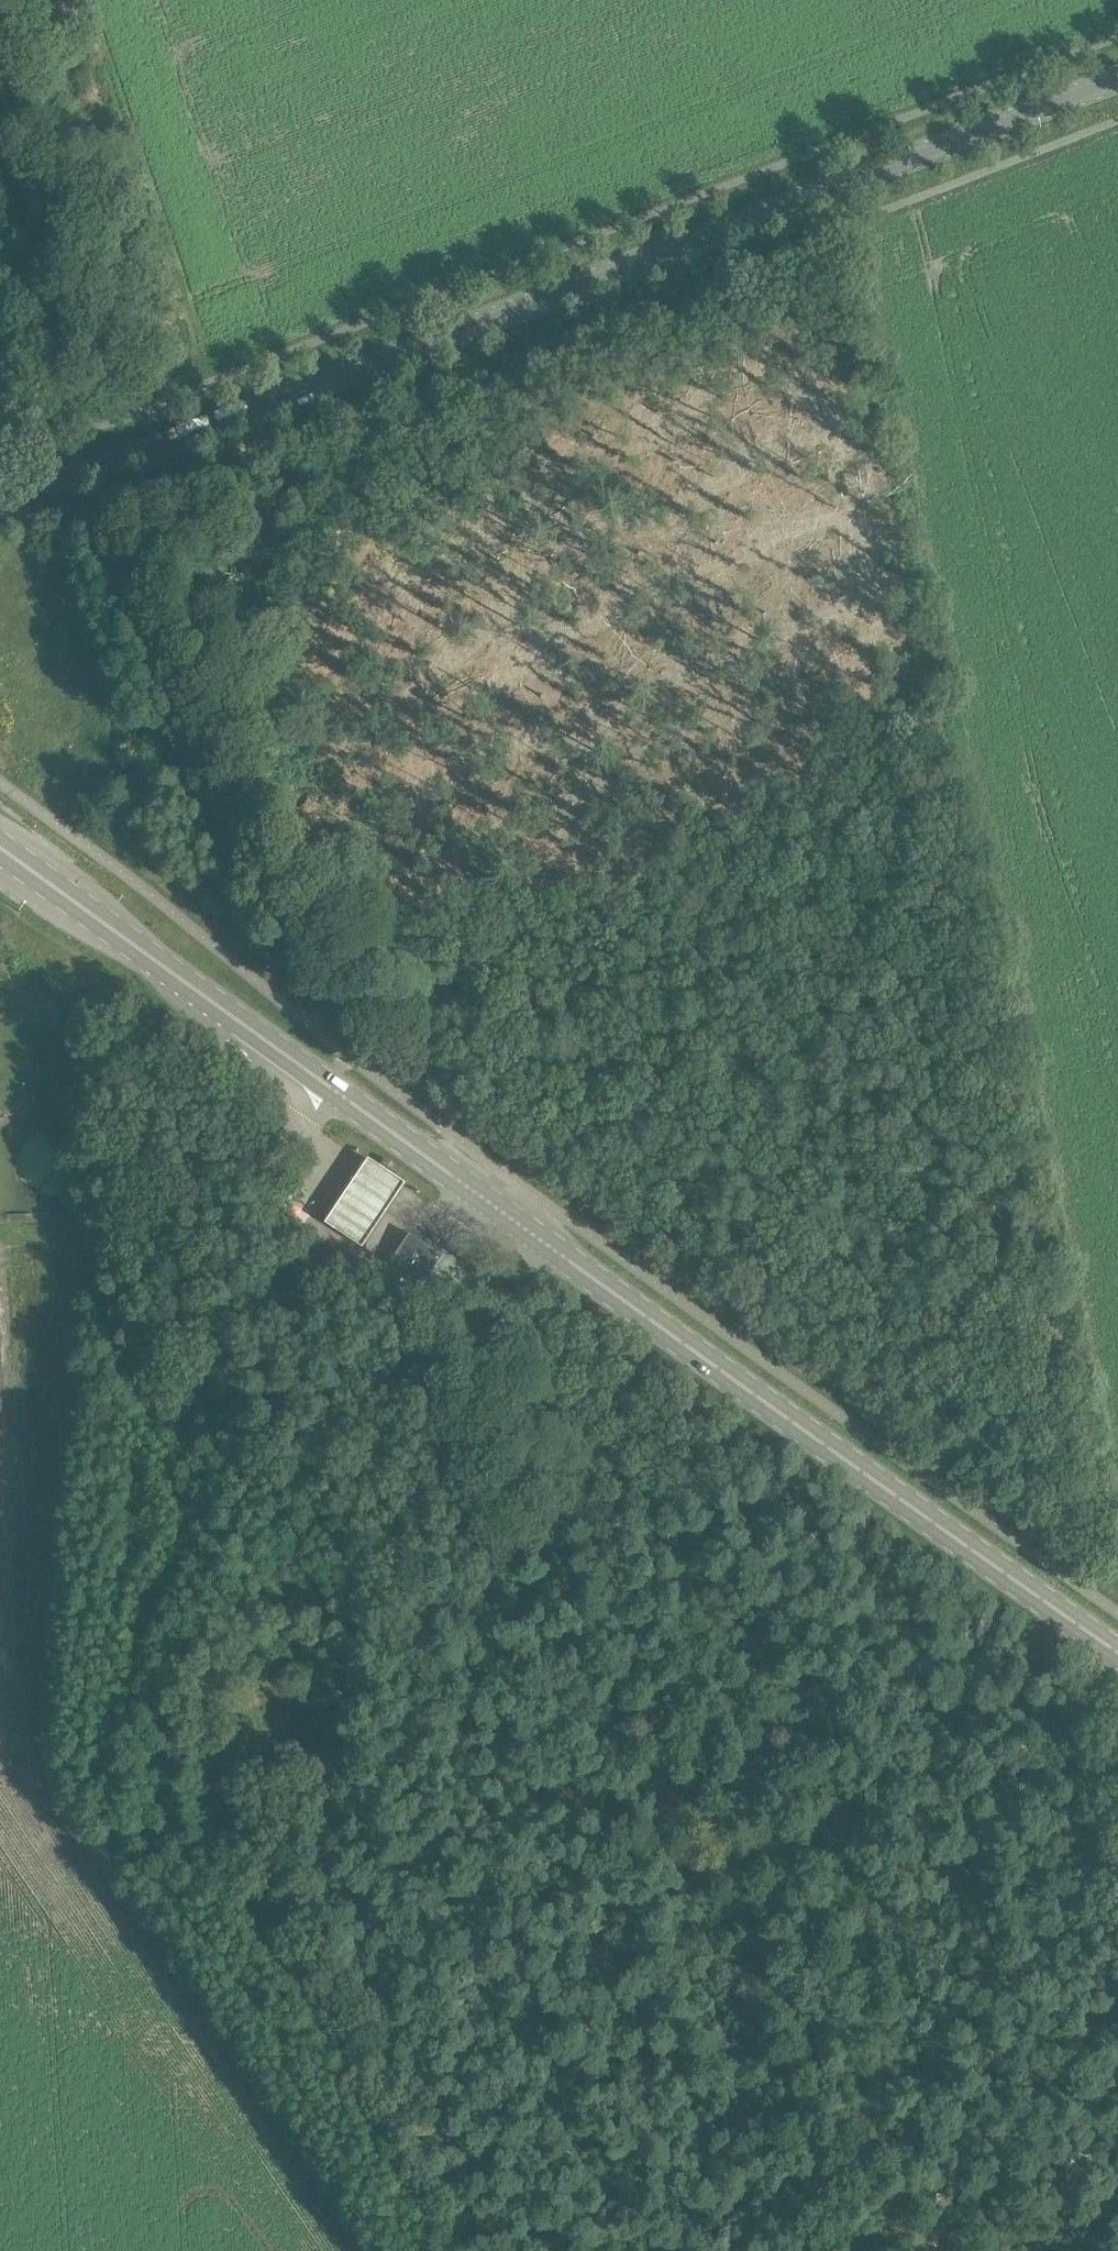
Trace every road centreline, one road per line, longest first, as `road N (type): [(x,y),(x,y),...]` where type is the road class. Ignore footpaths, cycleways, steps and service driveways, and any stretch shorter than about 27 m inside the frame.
road 1 (primary): [(1117,1649),(0,849)]
road 2 (secondary): [(0,484),(78,473),(1117,80)]
road 3 (track): [(808,2250),(442,1246),(444,1220)]

